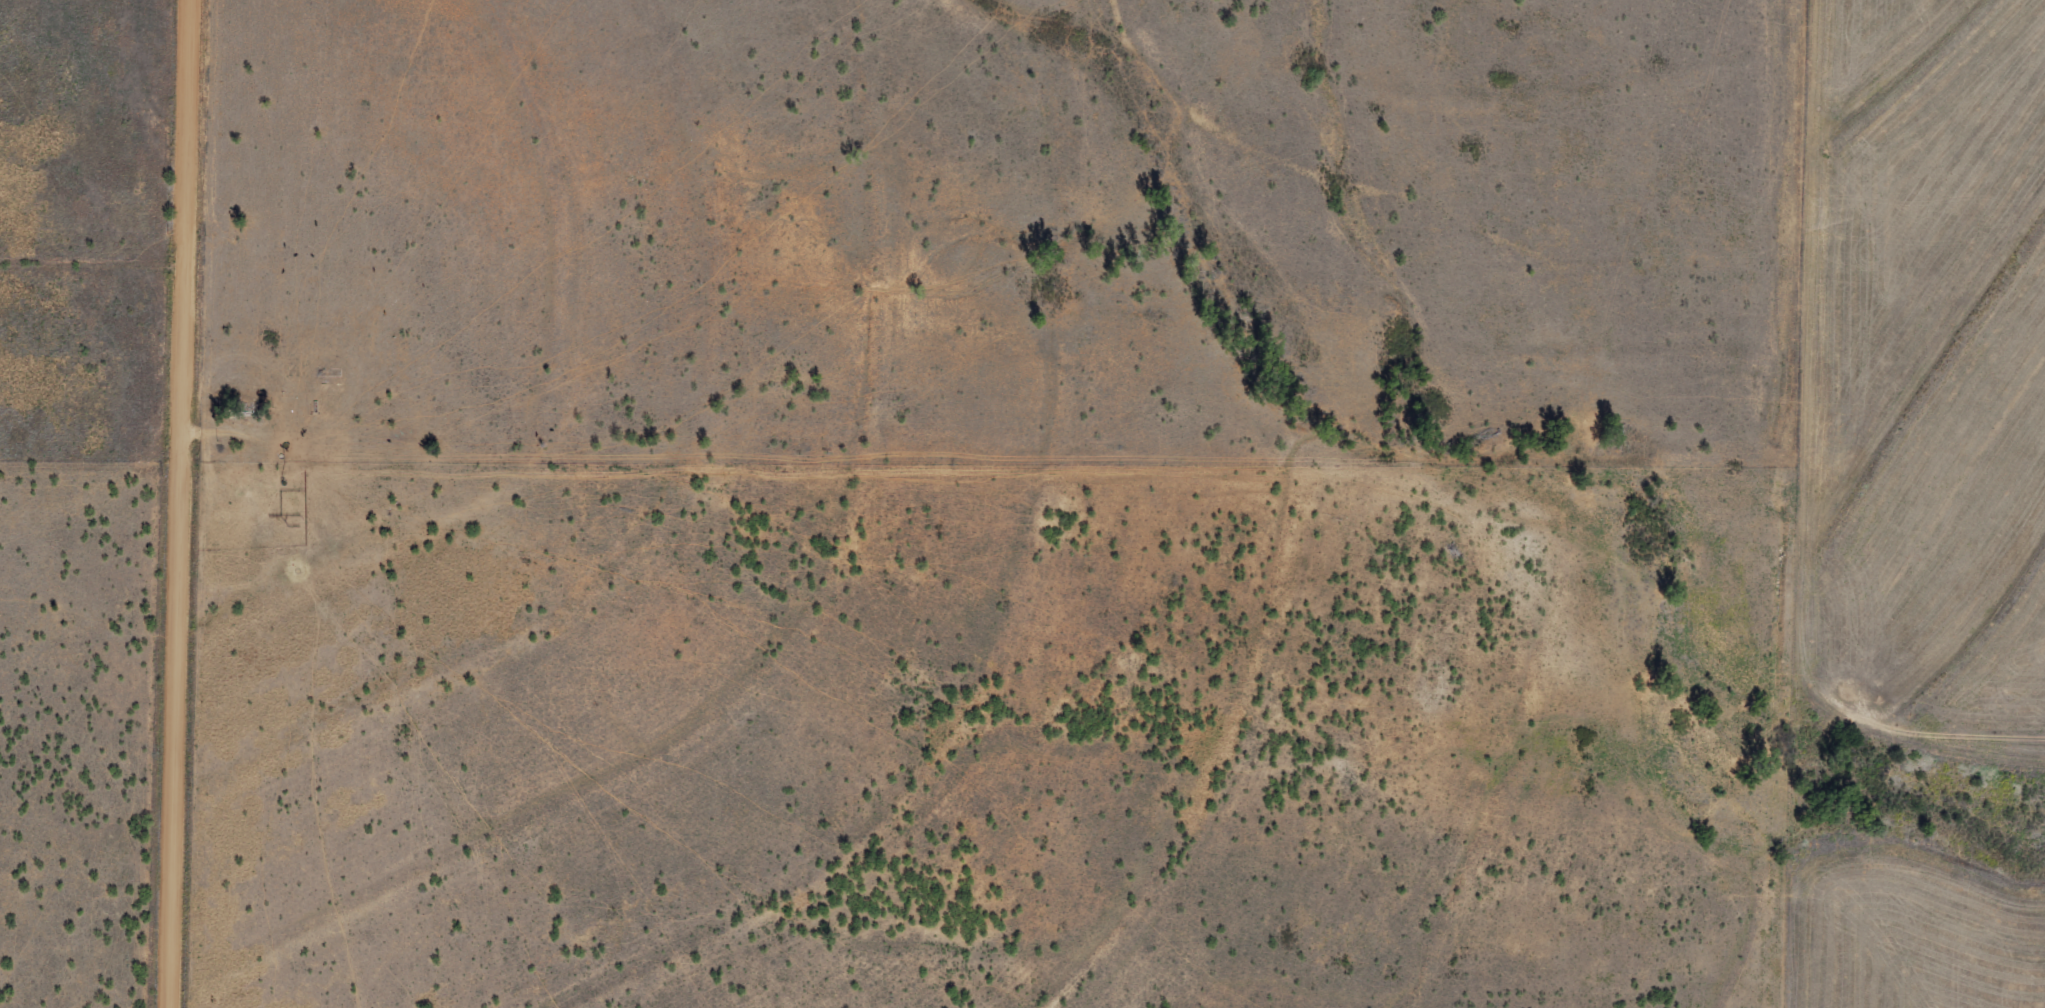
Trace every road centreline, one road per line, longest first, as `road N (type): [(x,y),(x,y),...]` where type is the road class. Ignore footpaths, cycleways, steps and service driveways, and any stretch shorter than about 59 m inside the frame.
road 1 (residential): [(172,1007),(192,0)]

